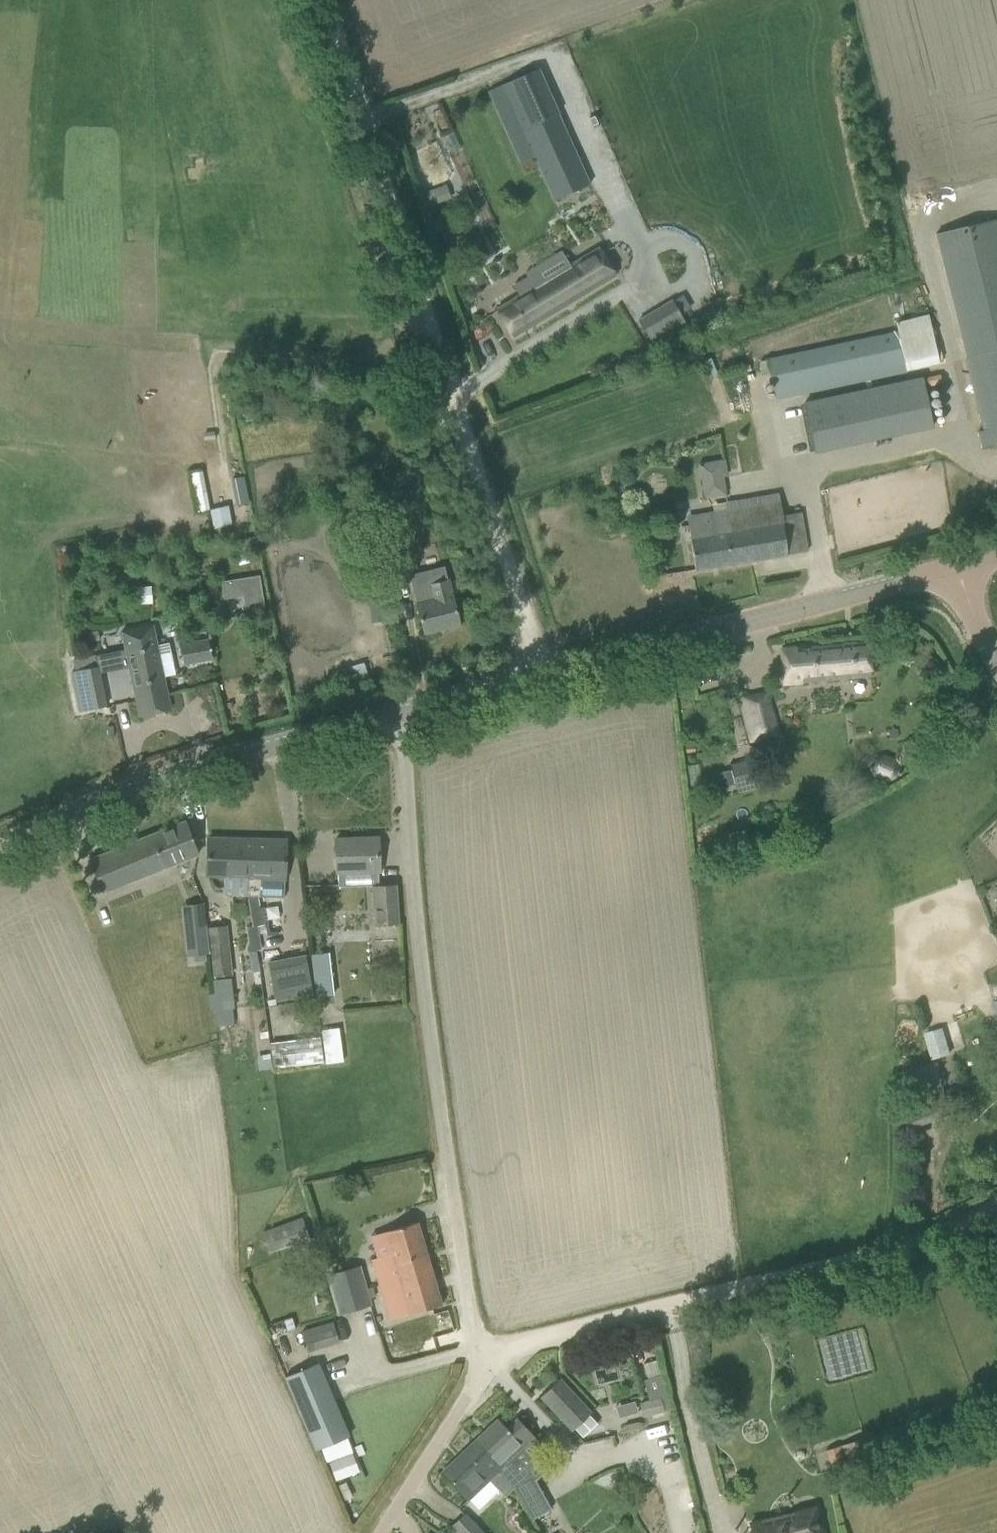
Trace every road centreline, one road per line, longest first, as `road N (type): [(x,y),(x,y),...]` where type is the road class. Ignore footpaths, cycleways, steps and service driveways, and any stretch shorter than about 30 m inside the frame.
road 1 (unclassified): [(482,1357),(468,1321),(417,956),(397,714)]
road 2 (unclassified): [(482,1357),(926,1238),(996,1204)]
road 3 (tertiary): [(541,675),(958,567)]
road 4 (tertiary): [(0,848),(206,765),(397,714)]
road 5 (residential): [(541,675),(429,312)]
road 6 (track): [(429,312),(326,0)]
road 7 (unclassified): [(381,1532),(469,1397),(482,1357)]
road 8 (tertiary): [(397,714),(541,675)]

